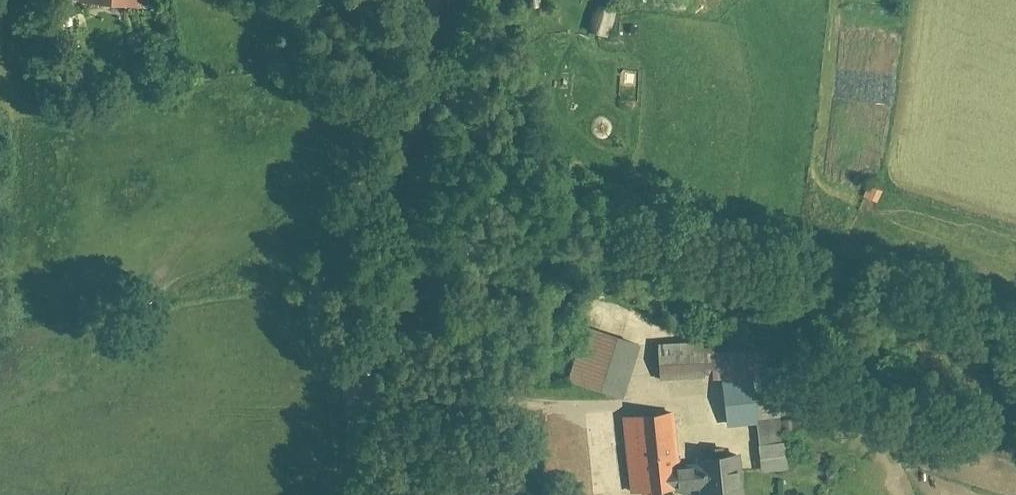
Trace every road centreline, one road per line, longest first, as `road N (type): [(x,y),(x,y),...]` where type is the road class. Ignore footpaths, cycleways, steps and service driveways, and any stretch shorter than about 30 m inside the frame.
road 1 (unclassified): [(436,0),(415,124),(322,284),(327,351),(356,395),(356,459)]

